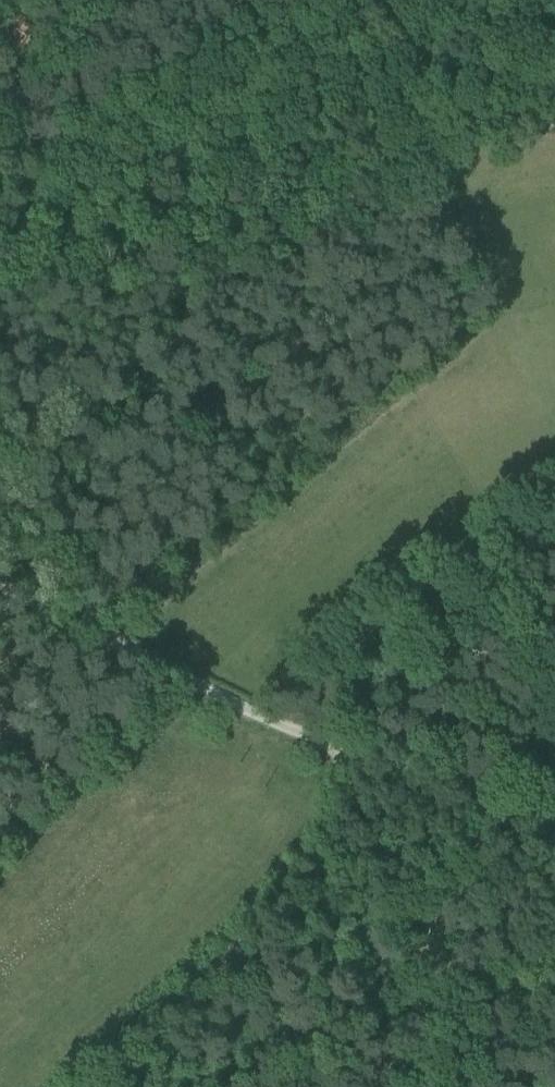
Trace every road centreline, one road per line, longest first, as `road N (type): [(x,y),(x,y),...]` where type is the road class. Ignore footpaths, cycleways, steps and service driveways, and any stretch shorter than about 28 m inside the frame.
road 1 (unclassified): [(123,647),(276,723),(356,748),(554,865)]
road 2 (track): [(83,1086),(254,927),(327,820),(356,748)]
road 3 (track): [(0,585),(123,647)]

